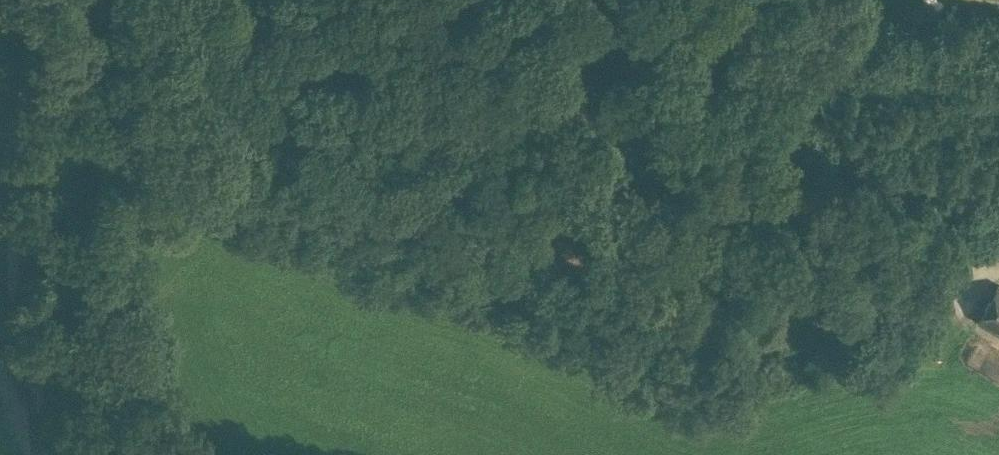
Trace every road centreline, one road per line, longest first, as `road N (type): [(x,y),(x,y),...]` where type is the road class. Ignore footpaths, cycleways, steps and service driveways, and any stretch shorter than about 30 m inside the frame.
road 1 (track): [(718,165),(955,298),(998,274)]
road 2 (track): [(66,454),(21,332),(0,226)]
road 3 (track): [(0,220),(21,139),(35,19)]

